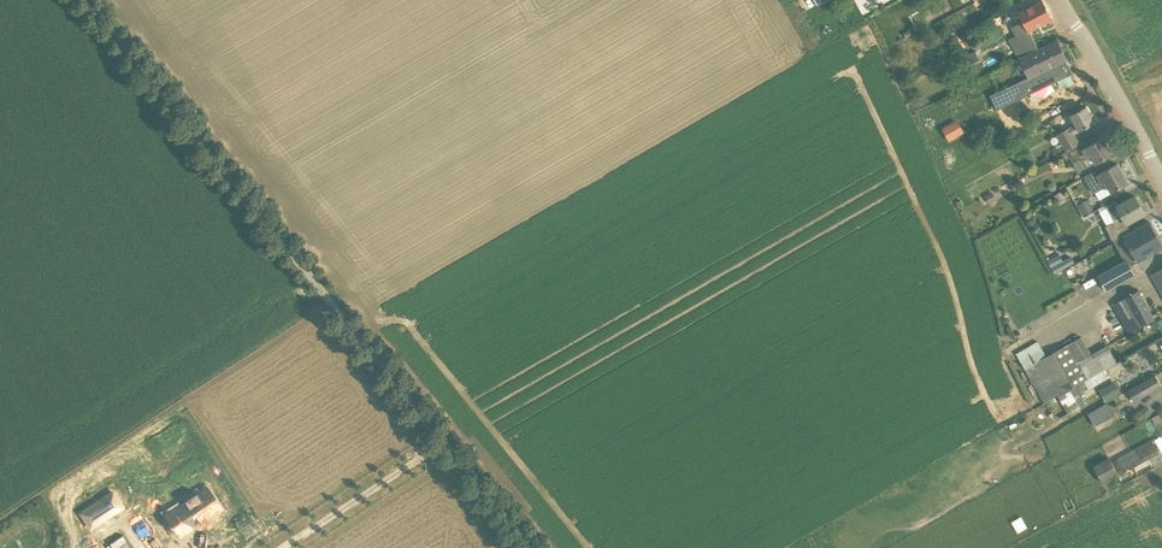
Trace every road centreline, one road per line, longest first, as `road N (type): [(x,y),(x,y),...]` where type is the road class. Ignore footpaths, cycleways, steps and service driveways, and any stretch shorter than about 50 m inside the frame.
road 1 (unclassified): [(529,547),(86,0)]
road 2 (unclassified): [(1161,180),(1060,0)]

